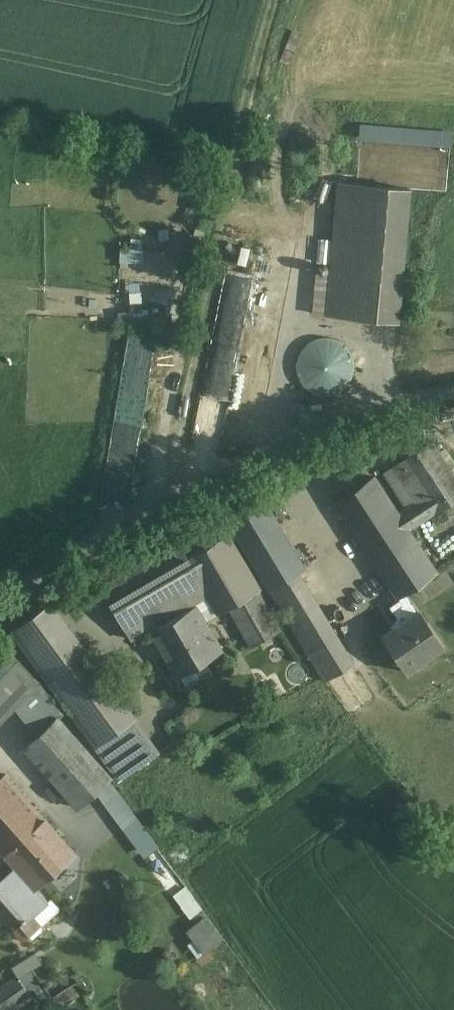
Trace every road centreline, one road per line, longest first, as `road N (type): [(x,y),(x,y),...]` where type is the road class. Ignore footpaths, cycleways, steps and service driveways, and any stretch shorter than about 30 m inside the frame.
road 1 (track): [(158,508),(277,0)]
road 2 (unclassified): [(0,609),(158,508),(453,391)]

